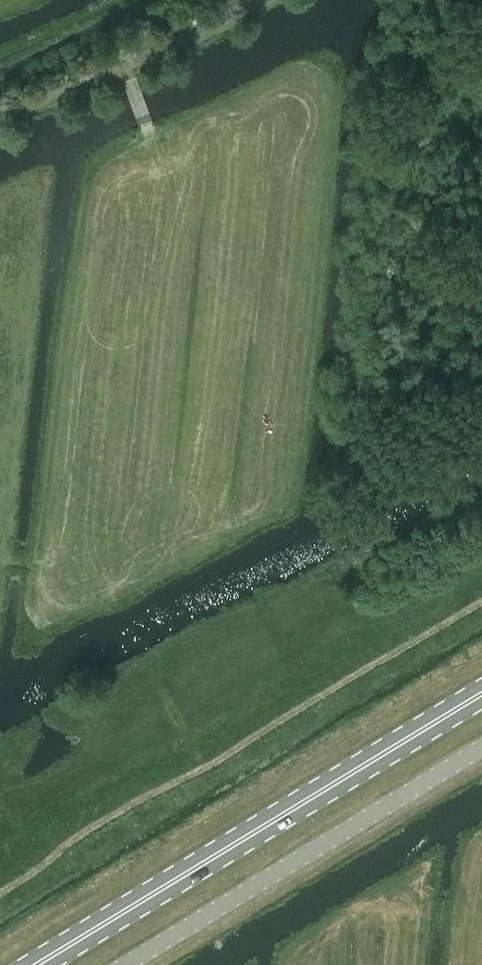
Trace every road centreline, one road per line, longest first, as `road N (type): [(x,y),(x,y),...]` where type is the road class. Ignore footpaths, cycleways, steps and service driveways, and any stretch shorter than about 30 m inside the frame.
road 1 (primary): [(36,964),(481,693)]
road 2 (unclassified): [(118,964),(481,744)]

